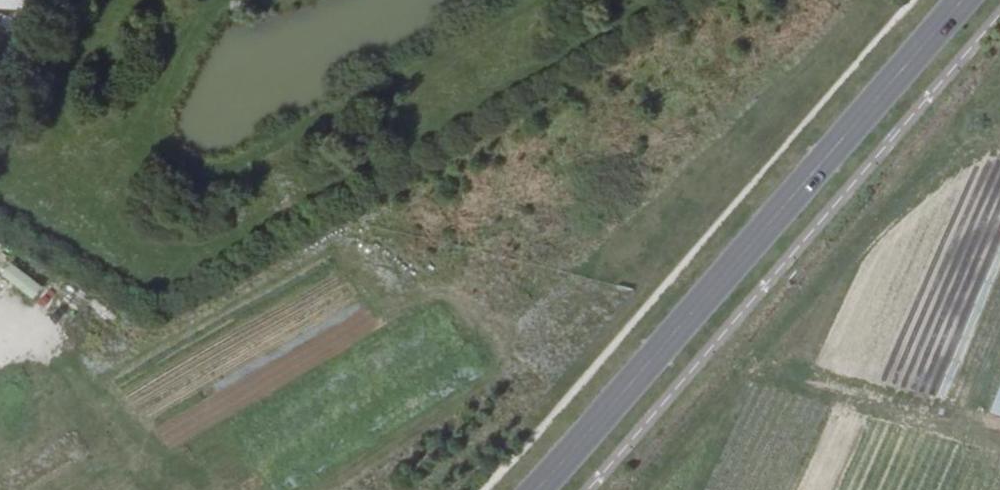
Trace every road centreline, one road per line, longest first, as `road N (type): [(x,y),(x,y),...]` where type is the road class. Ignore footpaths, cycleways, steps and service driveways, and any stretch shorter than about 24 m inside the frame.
road 1 (secondary): [(537,489),(963,0)]

